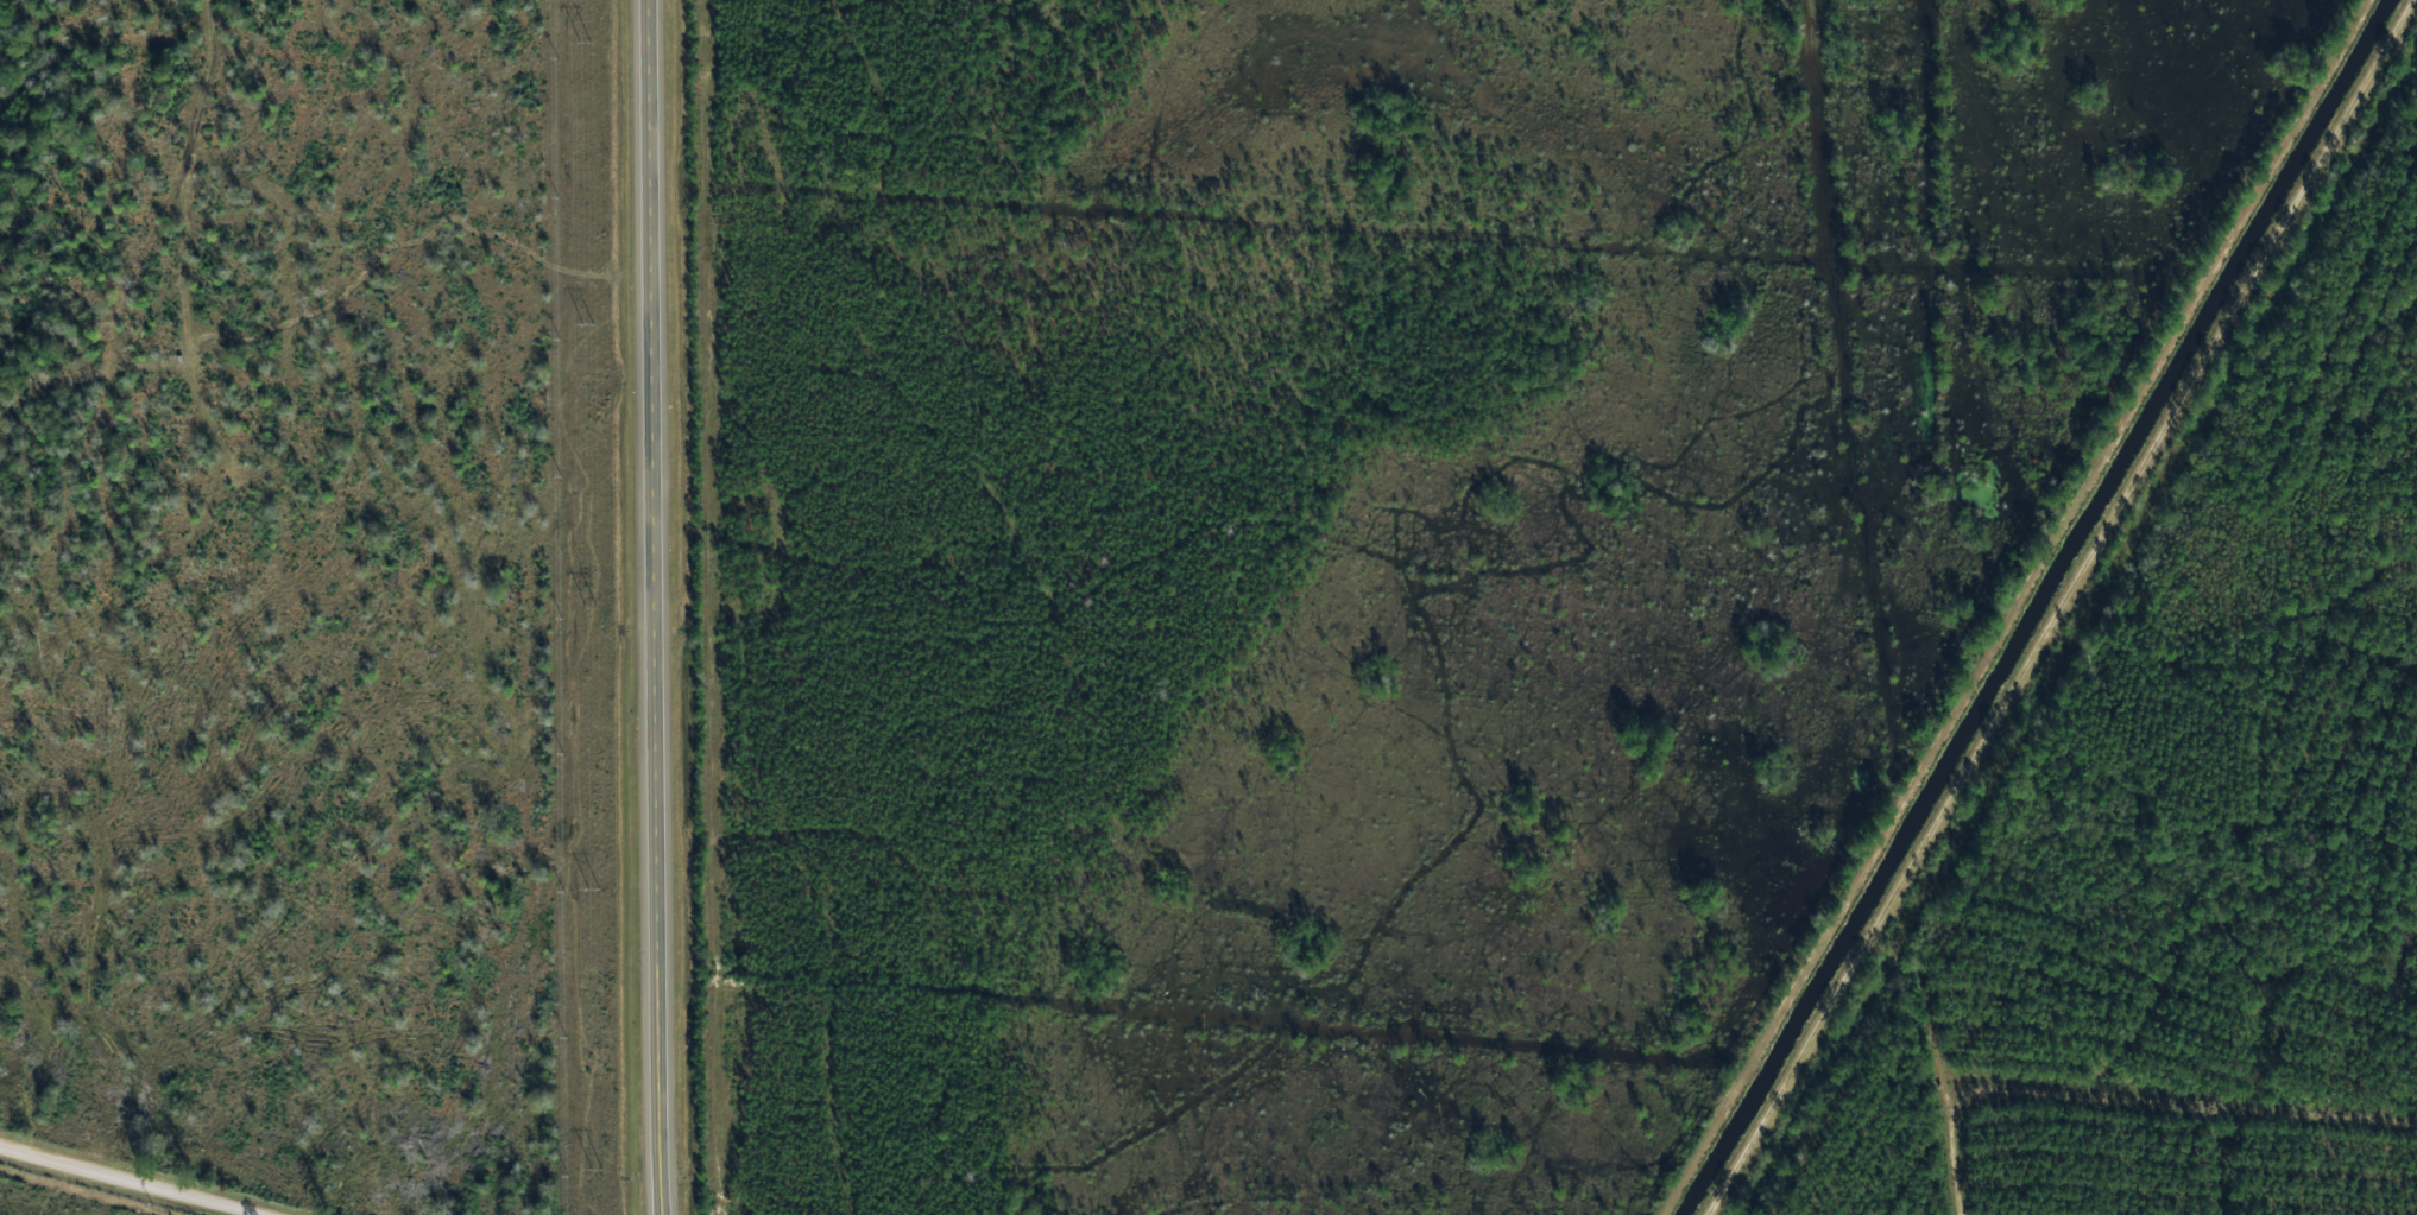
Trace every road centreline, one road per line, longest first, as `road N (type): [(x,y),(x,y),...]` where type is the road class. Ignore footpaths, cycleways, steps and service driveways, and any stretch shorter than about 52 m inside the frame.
road 1 (secondary): [(649,0),(665,1214)]
road 2 (residential): [(0,1124),(342,1214)]

